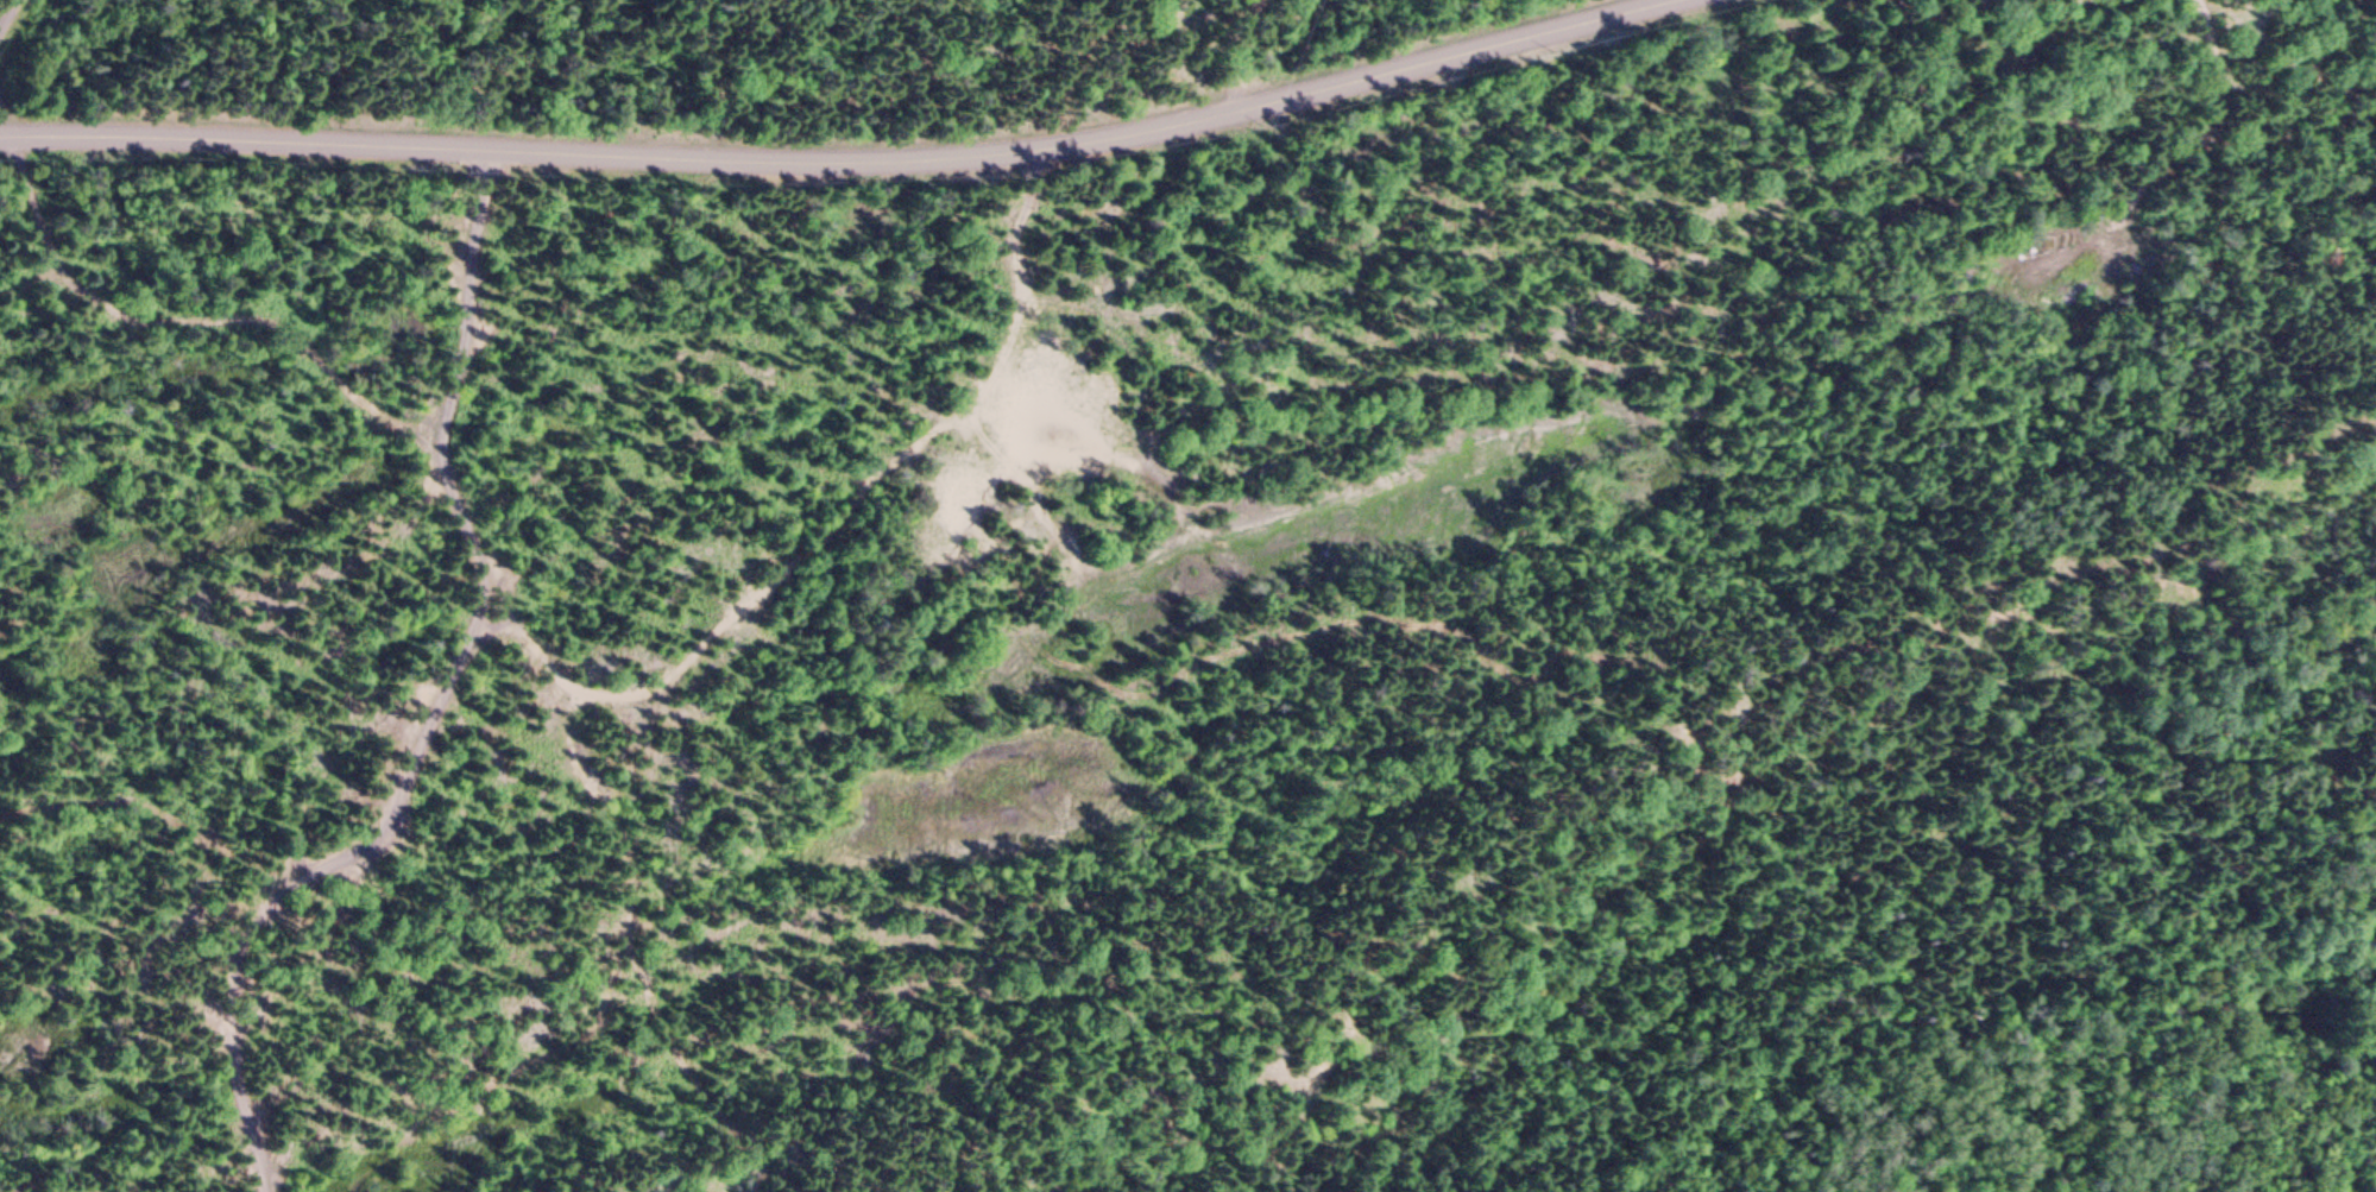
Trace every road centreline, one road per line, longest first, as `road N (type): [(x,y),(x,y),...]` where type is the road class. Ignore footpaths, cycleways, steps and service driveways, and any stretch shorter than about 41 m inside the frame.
road 1 (tertiary): [(0,134),(689,154),(1108,141),(1670,0)]

